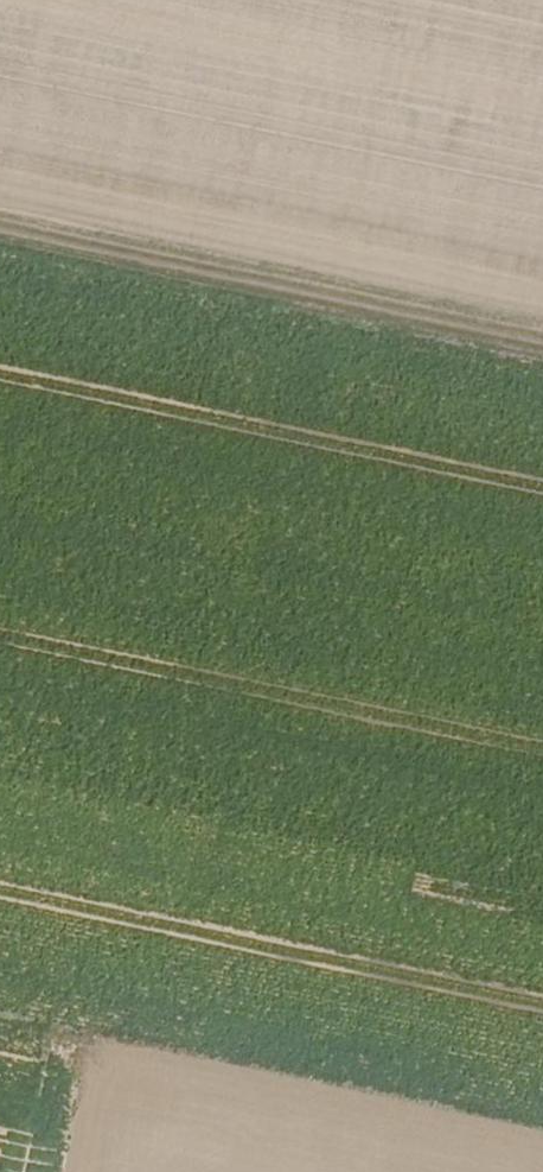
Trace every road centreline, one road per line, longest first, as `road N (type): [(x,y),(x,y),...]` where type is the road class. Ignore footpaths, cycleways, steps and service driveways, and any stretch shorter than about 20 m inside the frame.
road 1 (track): [(0,231),(542,342)]

